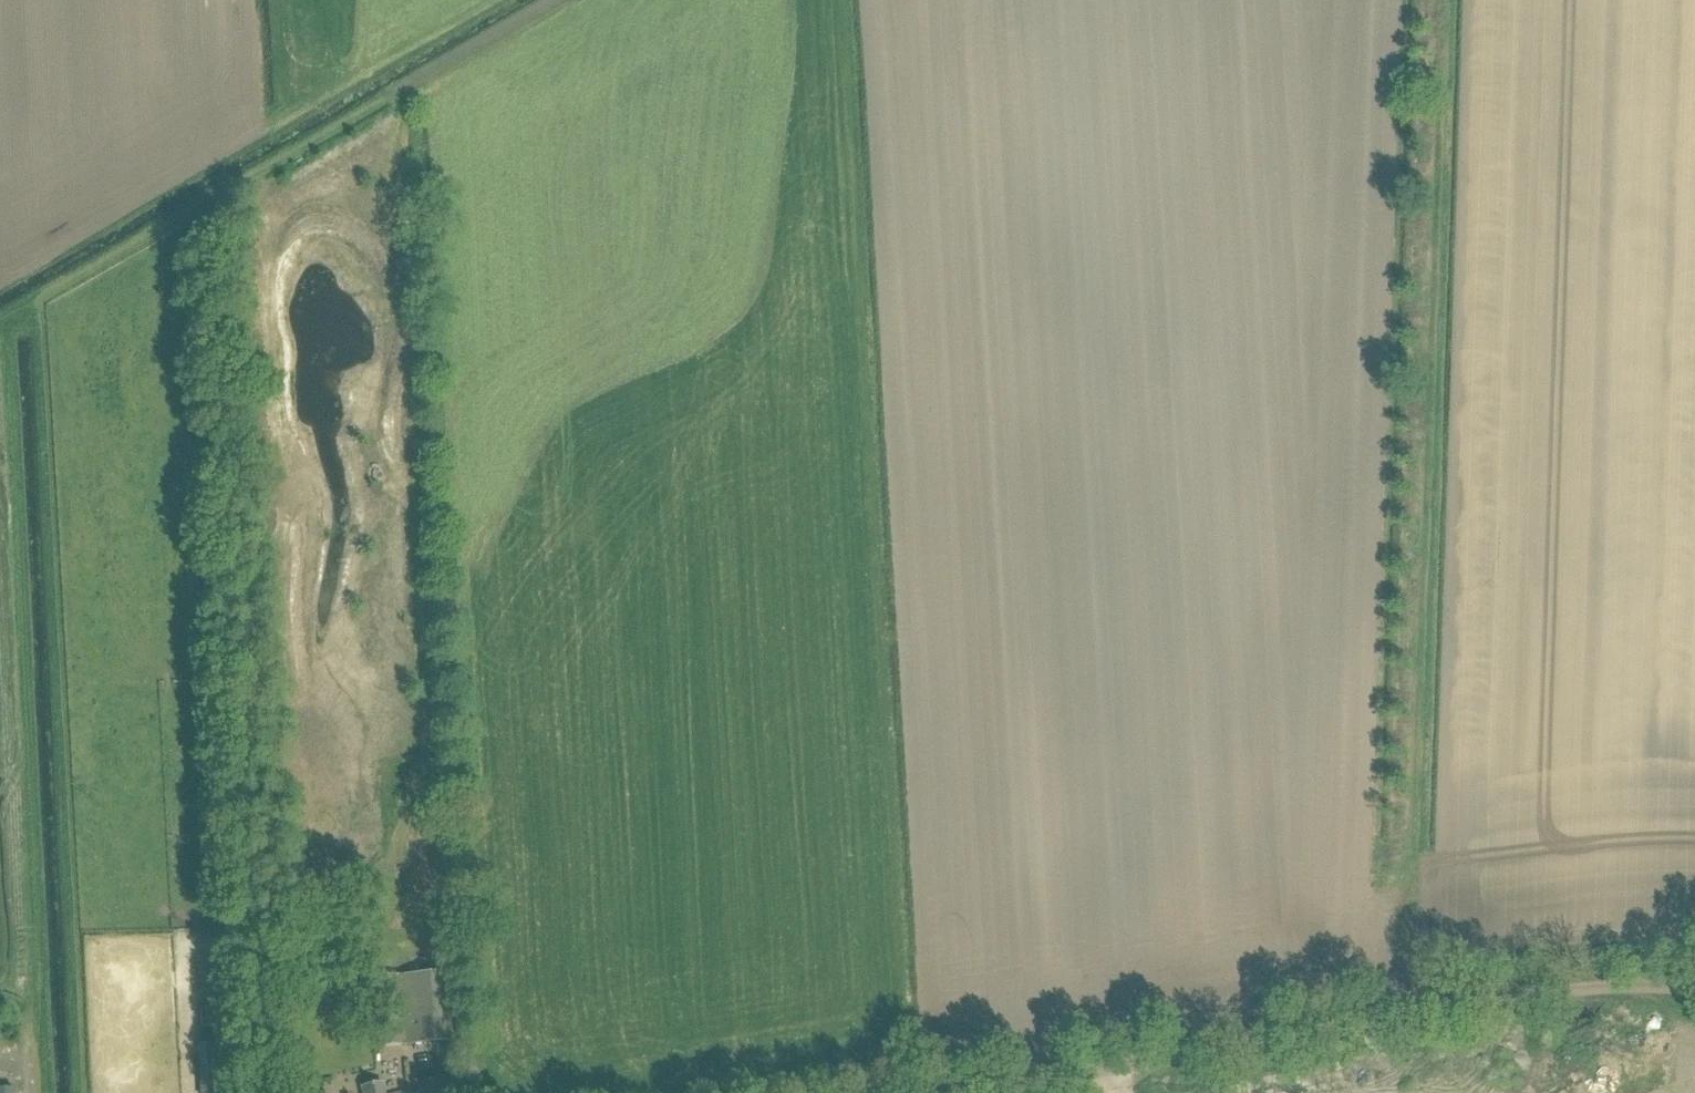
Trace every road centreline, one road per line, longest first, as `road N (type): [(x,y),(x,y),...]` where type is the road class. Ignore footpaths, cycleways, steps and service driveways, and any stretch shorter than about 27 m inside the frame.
road 1 (track): [(1398,1019),(1435,0)]
road 2 (unclassified): [(979,1092),(1520,998),(1694,989)]

